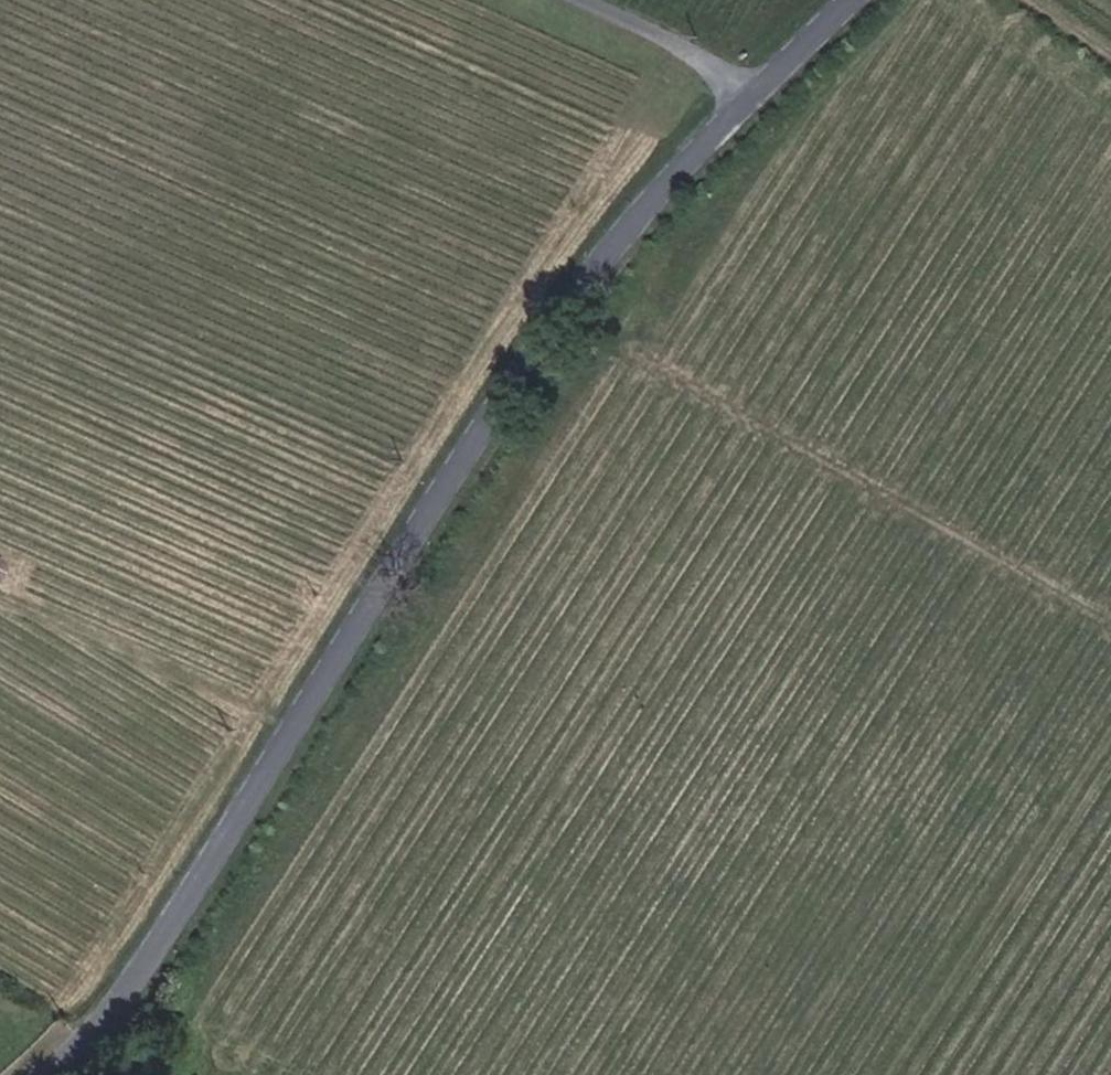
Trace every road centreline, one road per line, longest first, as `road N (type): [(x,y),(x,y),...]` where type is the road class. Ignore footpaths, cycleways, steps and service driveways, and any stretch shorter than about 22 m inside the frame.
road 1 (tertiary): [(45,1074),(211,905),(596,295),(858,0)]

